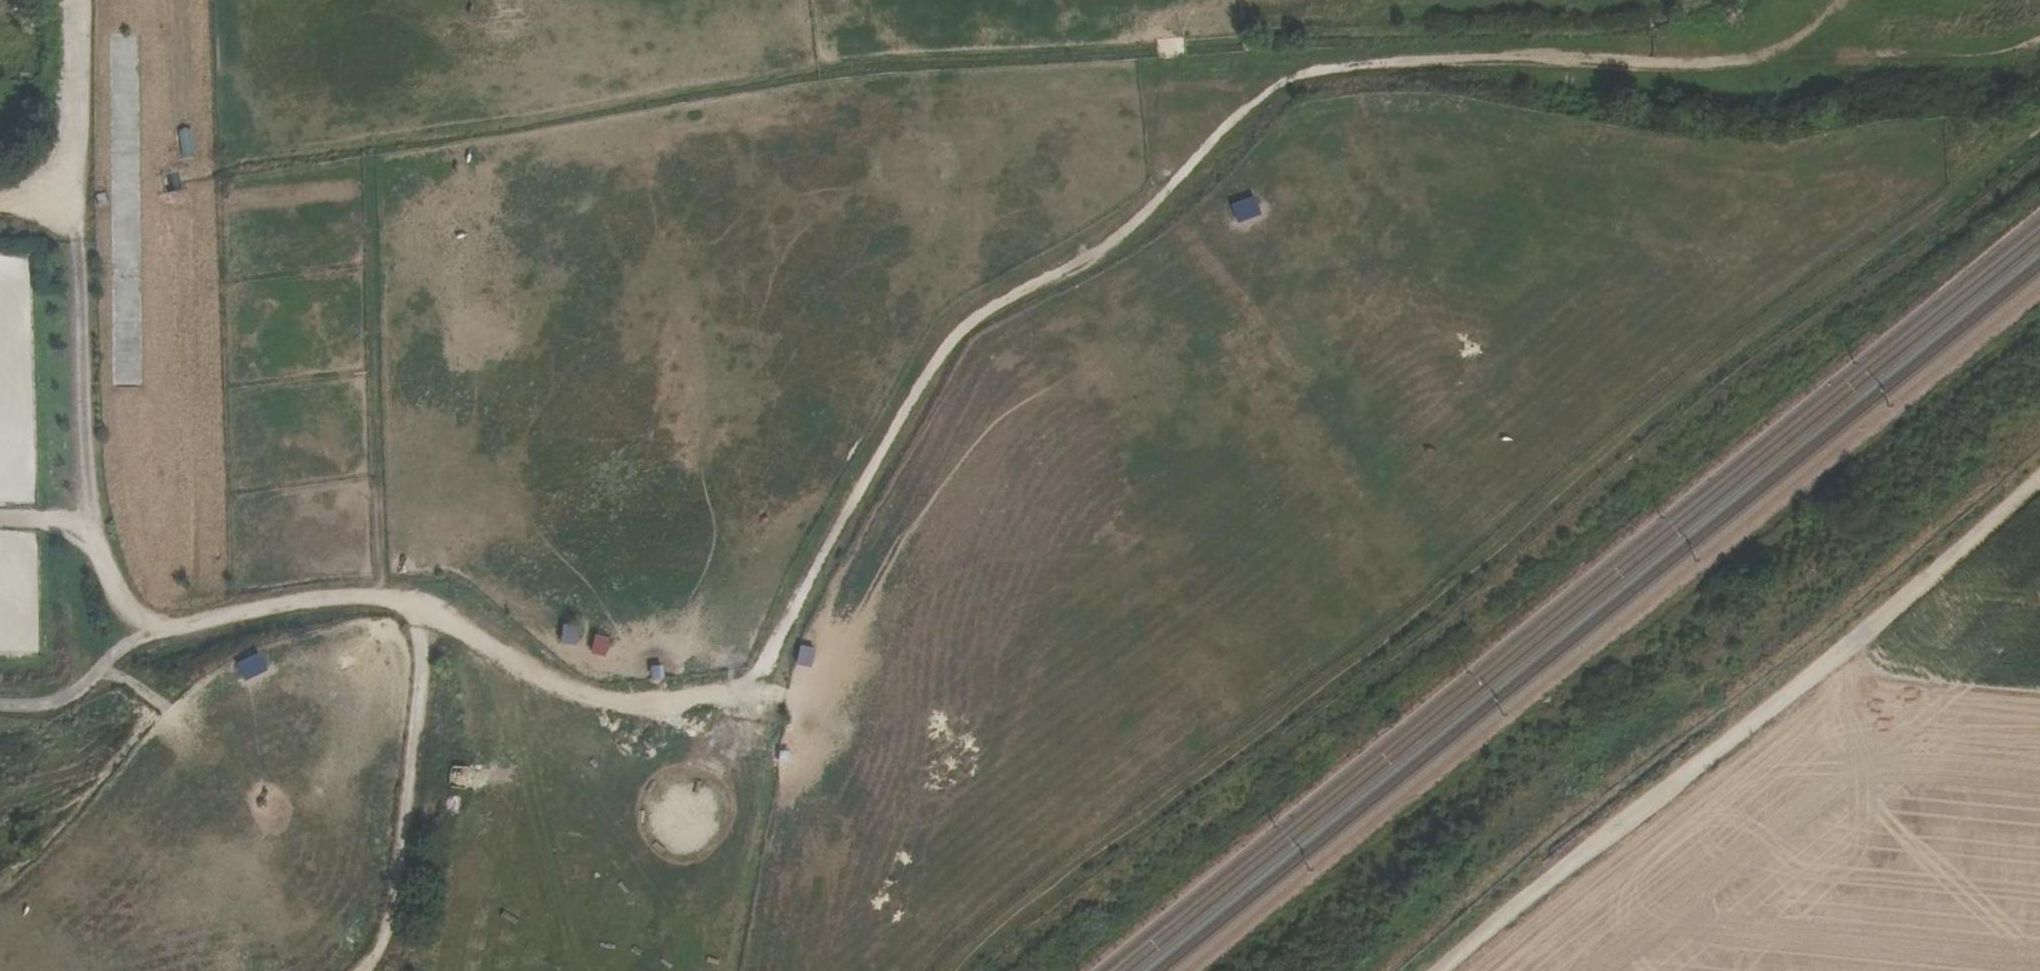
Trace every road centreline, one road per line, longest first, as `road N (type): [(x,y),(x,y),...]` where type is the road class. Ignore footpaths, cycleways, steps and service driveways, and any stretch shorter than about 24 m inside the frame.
road 1 (track): [(763,719),(567,690),(442,608),(365,596),(190,633),(151,625),(122,602),(101,556),(82,461),(68,208),(86,0)]
road 2 (track): [(1438,970),(1829,663),(2039,479)]

